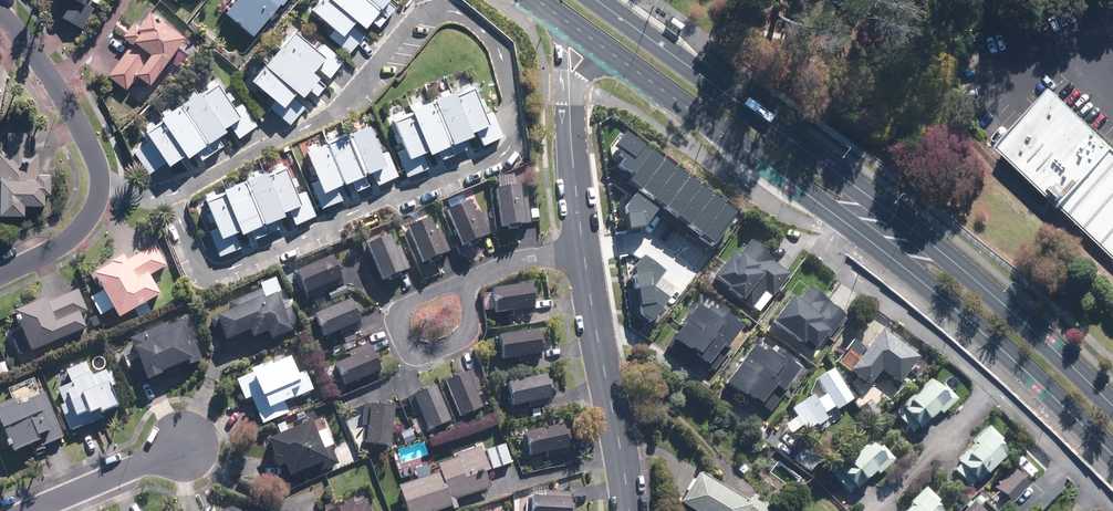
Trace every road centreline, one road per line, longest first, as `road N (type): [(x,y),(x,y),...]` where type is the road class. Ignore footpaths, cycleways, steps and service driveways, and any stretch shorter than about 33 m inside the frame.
road 1 (primary): [(587,0),(937,252),(1112,407)]
road 2 (primary): [(1112,455),(1042,383),(914,277),(607,48)]
road 3 (residential): [(170,196),(330,114),(420,13),(449,9),(502,47),(517,146)]
road 4 (residential): [(517,146),(206,277),(170,196)]
road 5 (tertiary): [(584,247),(627,510)]
road 6 (residential): [(0,12),(77,119),(99,183)]
road 7 (residential): [(29,510),(186,445)]
road 8 (residential): [(465,280),(464,338),(411,352),(398,320),(410,303)]
road 9 (residential): [(99,183),(94,210),(74,235),(0,275)]
road 10 (residential): [(584,247),(465,280)]
road 11 (tertiary): [(569,125),(584,247)]

